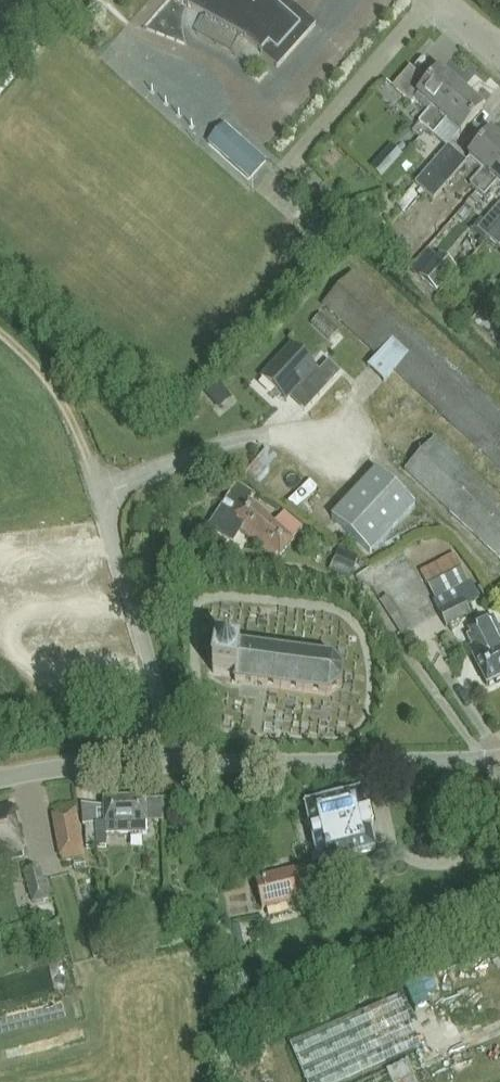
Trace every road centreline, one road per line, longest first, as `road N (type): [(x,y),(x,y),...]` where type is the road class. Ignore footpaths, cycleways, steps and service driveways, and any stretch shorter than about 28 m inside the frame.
road 1 (unclassified): [(0,779),(86,765),(499,758)]
road 2 (track): [(99,488),(51,385),(0,334)]
road 3 (track): [(88,983),(59,876),(41,859)]

